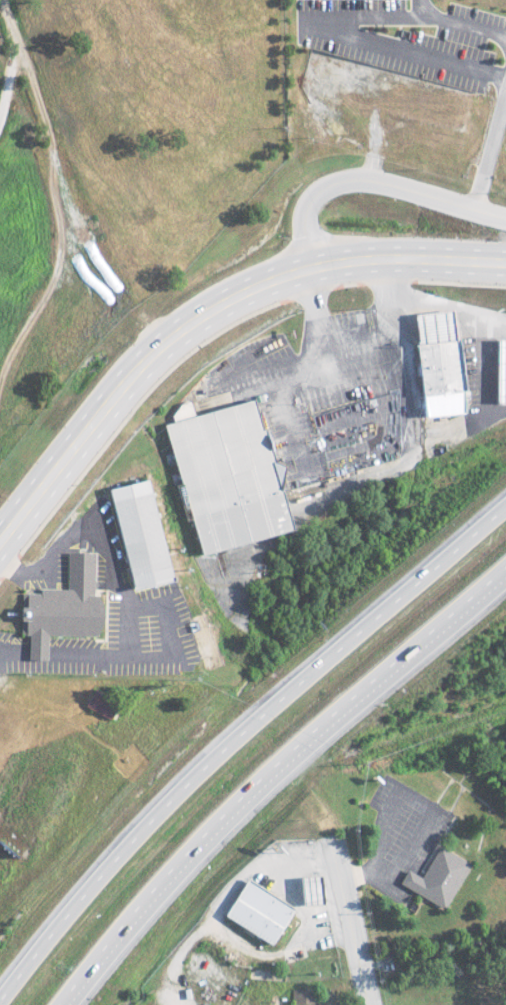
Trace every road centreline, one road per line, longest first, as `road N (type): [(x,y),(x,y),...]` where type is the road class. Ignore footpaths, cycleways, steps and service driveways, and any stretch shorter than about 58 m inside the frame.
road 1 (motorway): [(505,499),(198,771),(0,991)]
road 2 (primary): [(0,548),(132,377),(167,342),(227,303),(350,262),(505,263)]
road 3 (motorway): [(68,1004),(147,901),(306,741),(505,569)]
road 4 (residential): [(311,271),(306,229),(312,207),(331,188),(391,188),(505,221)]
road 5 (residential): [(330,838),(374,1004)]

